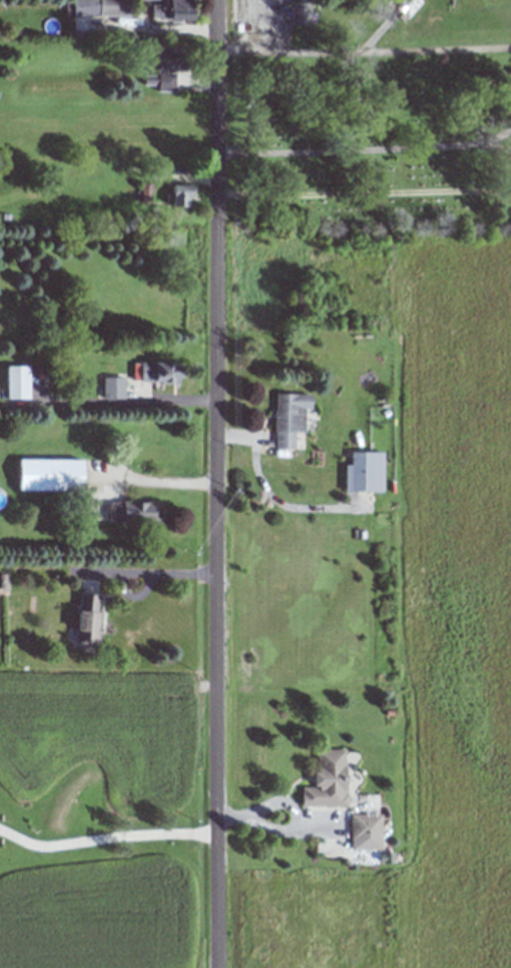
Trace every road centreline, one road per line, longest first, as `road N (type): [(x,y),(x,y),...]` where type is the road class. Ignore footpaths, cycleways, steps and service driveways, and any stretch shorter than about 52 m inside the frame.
road 1 (residential): [(217,967),(221,0)]

